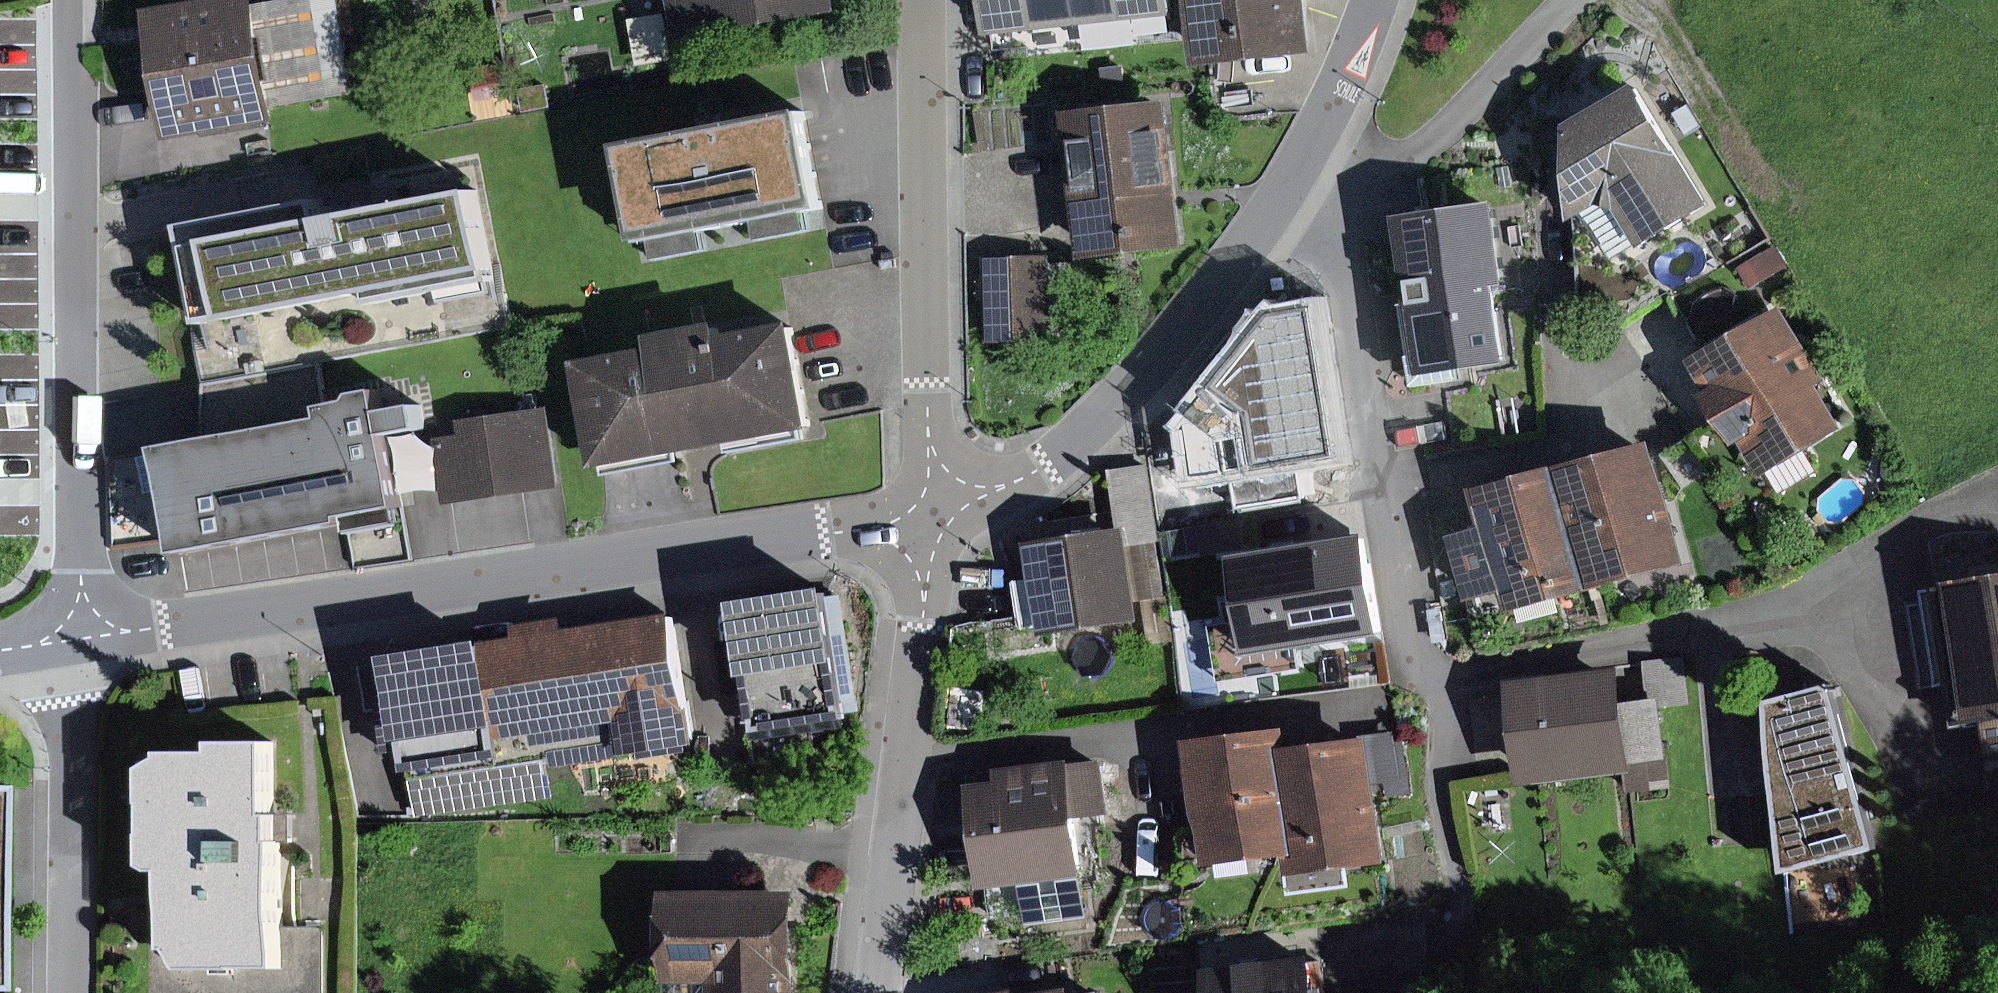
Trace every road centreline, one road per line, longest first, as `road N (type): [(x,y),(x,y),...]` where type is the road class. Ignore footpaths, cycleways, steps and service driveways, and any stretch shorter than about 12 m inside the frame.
road 1 (residential): [(80,639),(932,519)]
road 2 (residential): [(1284,195),(1345,245),(1456,867)]
road 3 (residential): [(69,0),(80,639)]
road 4 (residential): [(932,519),(927,0)]
road 5 (residential): [(1284,195),(1135,390),(1041,474),(932,519)]
road 6 (residential): [(874,992),(932,519)]
road 7 (residential): [(80,639),(74,992)]
road 8 (track): [(1643,0),(1764,194)]
road 9 (residential): [(1375,0),(1284,195)]

